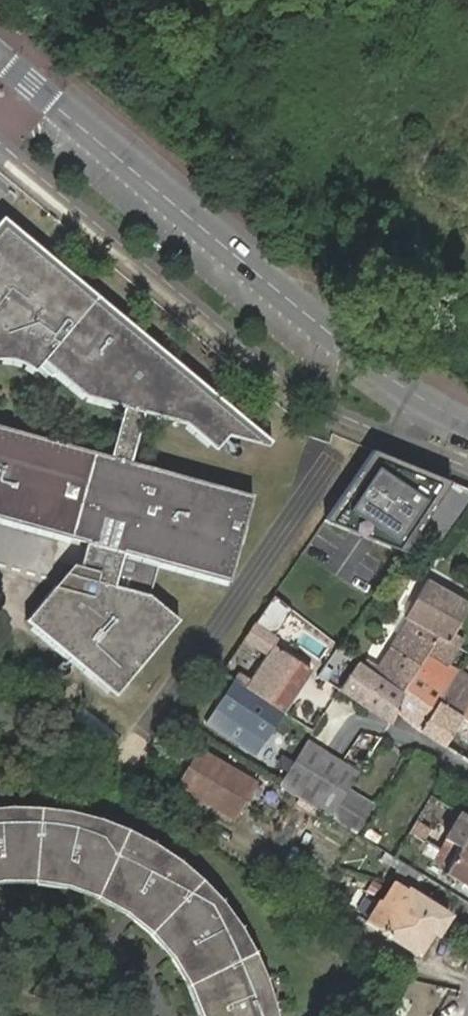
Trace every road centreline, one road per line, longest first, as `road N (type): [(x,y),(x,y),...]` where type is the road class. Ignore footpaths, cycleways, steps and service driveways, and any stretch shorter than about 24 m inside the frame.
road 1 (residential): [(0,59),(356,358),(467,424)]

